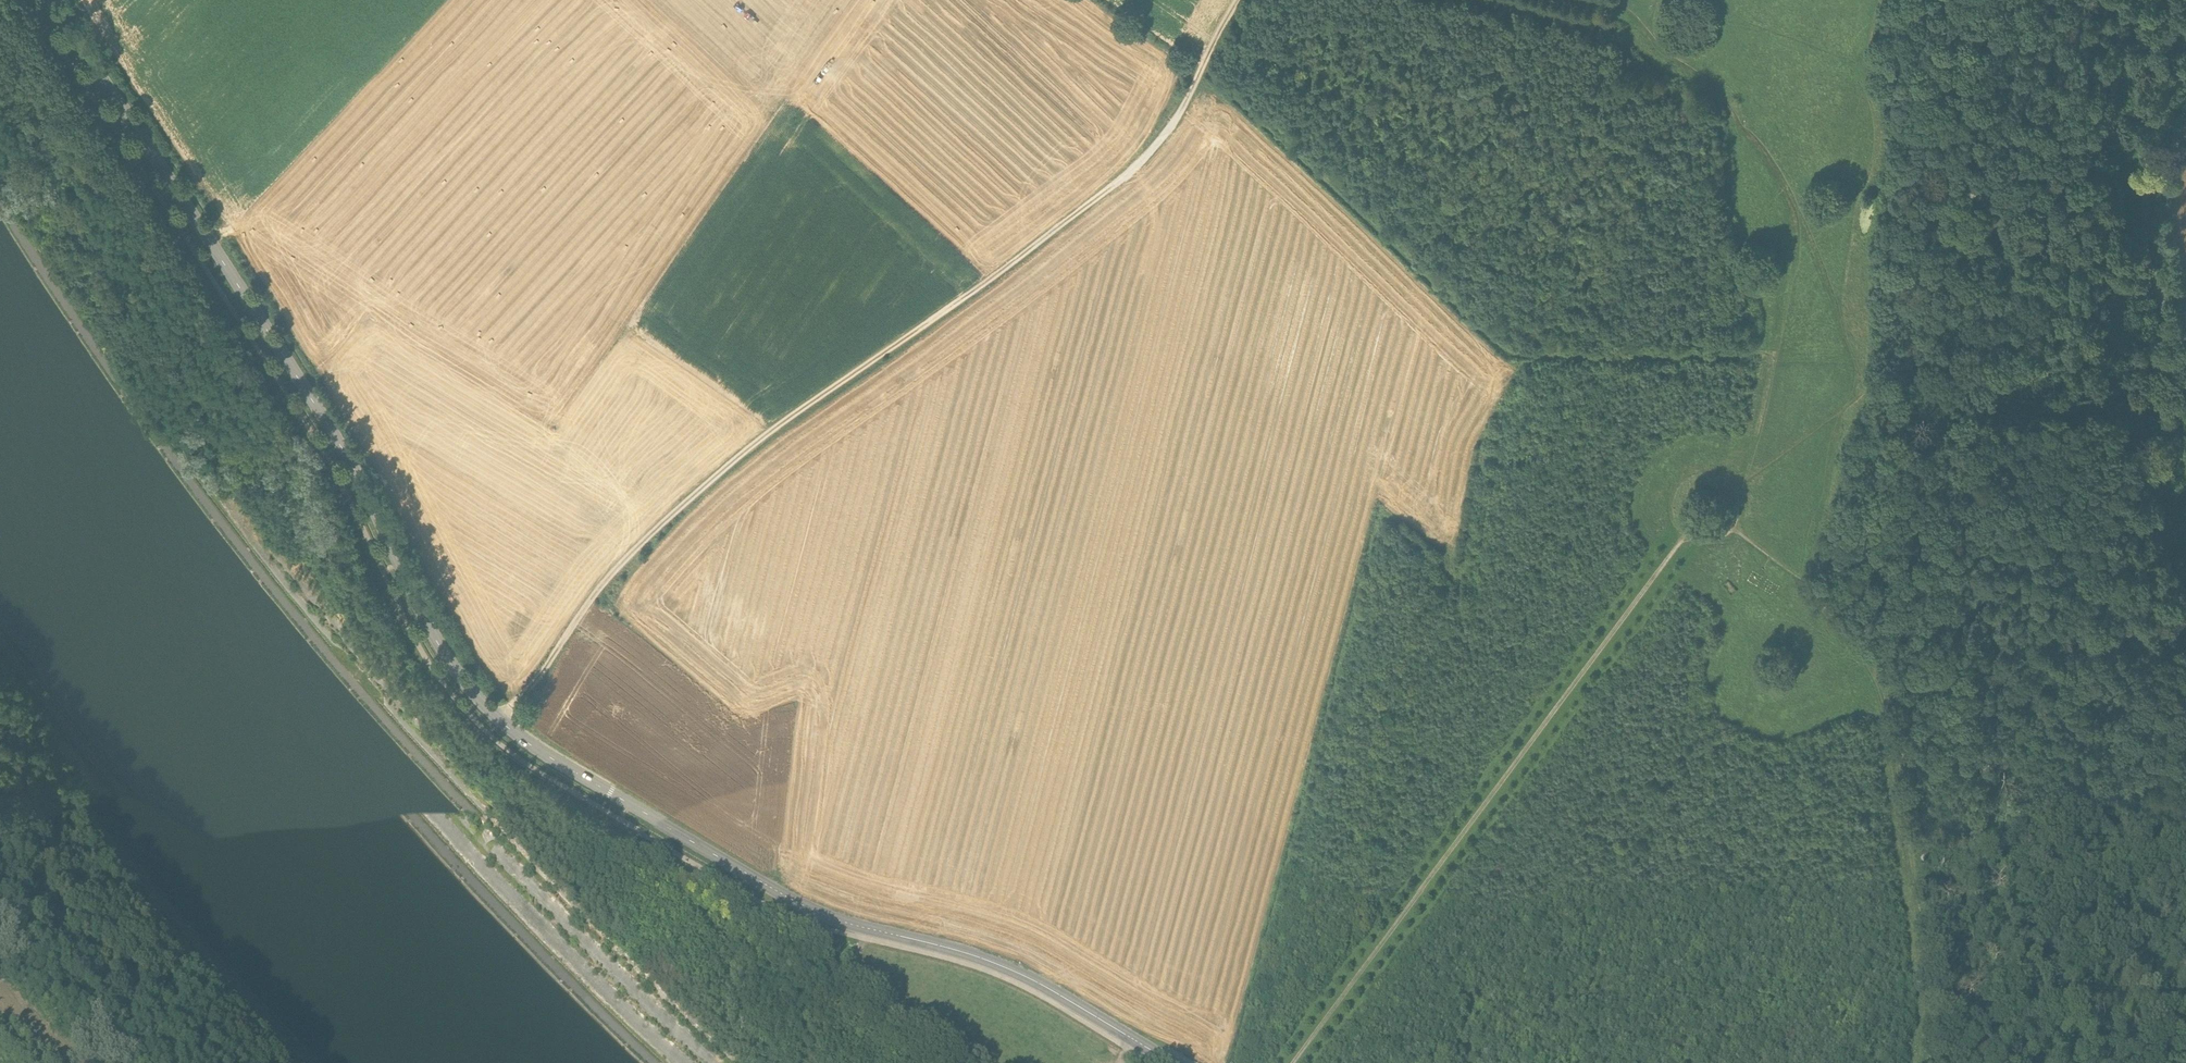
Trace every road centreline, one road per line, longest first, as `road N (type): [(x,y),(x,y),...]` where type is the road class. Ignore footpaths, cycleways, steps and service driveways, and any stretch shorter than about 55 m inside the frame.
road 1 (tertiary): [(1174,1062),(976,954),(807,907),(546,756),(486,710),(438,647),(331,437),(43,0)]
road 2 (track): [(501,724),(615,572),(680,508),(745,452),(1093,201),(1168,121),(1239,0)]
road 3 (track): [(1197,71),(1509,348),(1753,353),(1774,366)]
road 4 (track): [(1936,1050),(1982,1038),(2018,1016),(2060,971),(2084,904),(2029,788),(2000,751),(1939,743),(1893,750)]
road 5 (track): [(1942,1062),(1906,898),(1878,647)]
road 6 (unclassified): [(2185,448),(2147,227),(2151,177),(2184,133)]
road 7 (track): [(1608,0),(1623,4),(1659,44),(1715,86),(1792,196)]
road 8 (track): [(1878,647),(1860,588),(1895,397)]
road 9 (track): [(0,888),(158,1062)]
road 10 (track): [(1792,196),(1872,389)]
road 11 (track): [(1895,397),(1898,362),(1912,341),(2008,290),(2025,265)]

